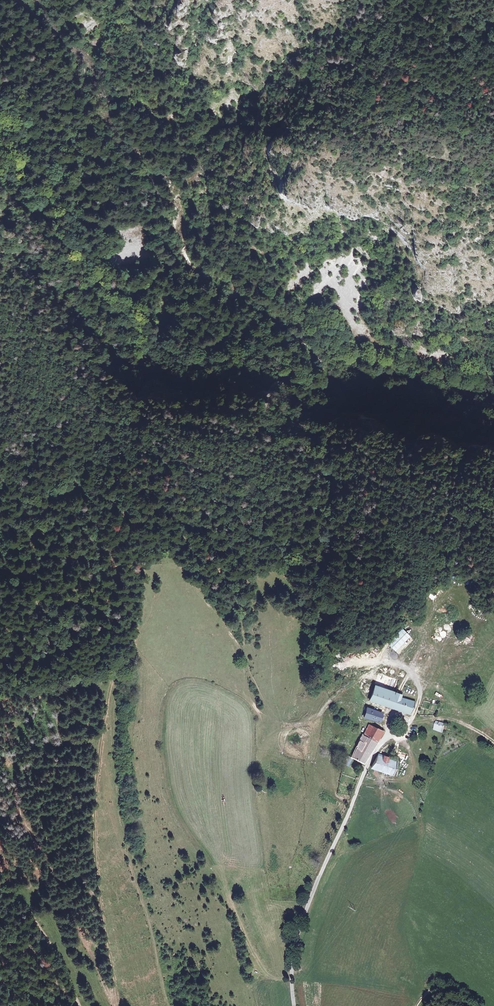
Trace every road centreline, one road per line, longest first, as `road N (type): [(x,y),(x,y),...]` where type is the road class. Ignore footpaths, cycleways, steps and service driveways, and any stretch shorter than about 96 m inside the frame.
road 1 (track): [(111,1005),(90,828),(99,726),(116,653)]
road 2 (unclassified): [(294,1005),(293,956),(325,863),(371,760),(412,720)]
road 3 (track): [(112,1005),(15,807),(14,713)]
road 4 (track): [(0,871),(79,1005)]

